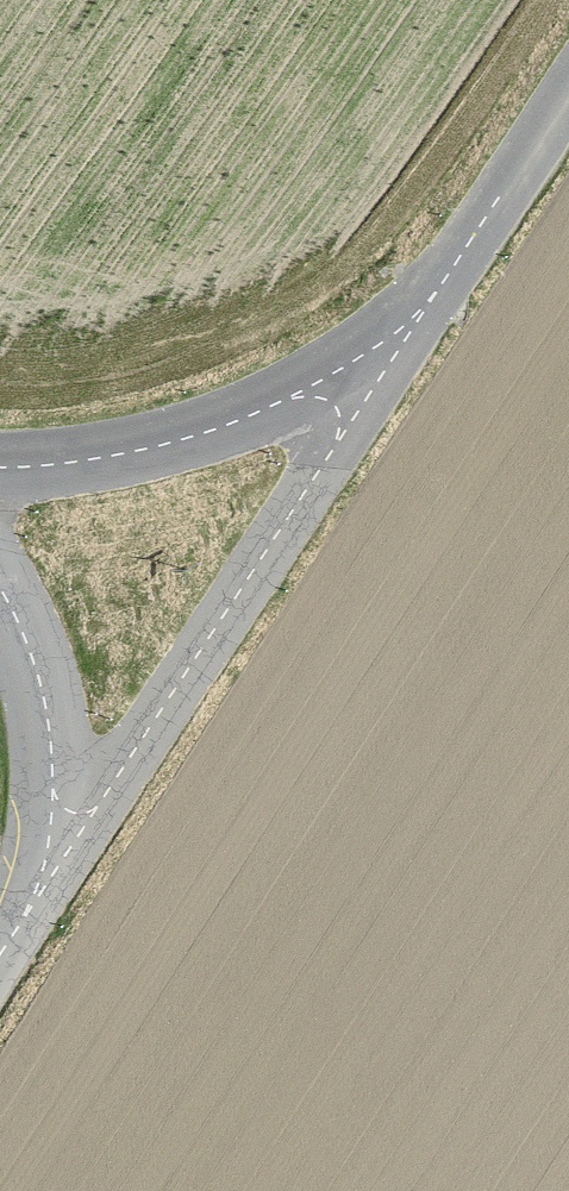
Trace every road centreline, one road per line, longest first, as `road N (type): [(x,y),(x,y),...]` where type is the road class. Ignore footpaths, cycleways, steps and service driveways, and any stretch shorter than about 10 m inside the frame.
road 1 (unclassified): [(382,365),(58,856)]
road 2 (tertiary): [(382,365),(239,420),(68,460),(0,459)]
road 3 (tertiary): [(568,81),(382,365)]
road 4 (unclassified): [(58,856),(45,690),(0,576)]

